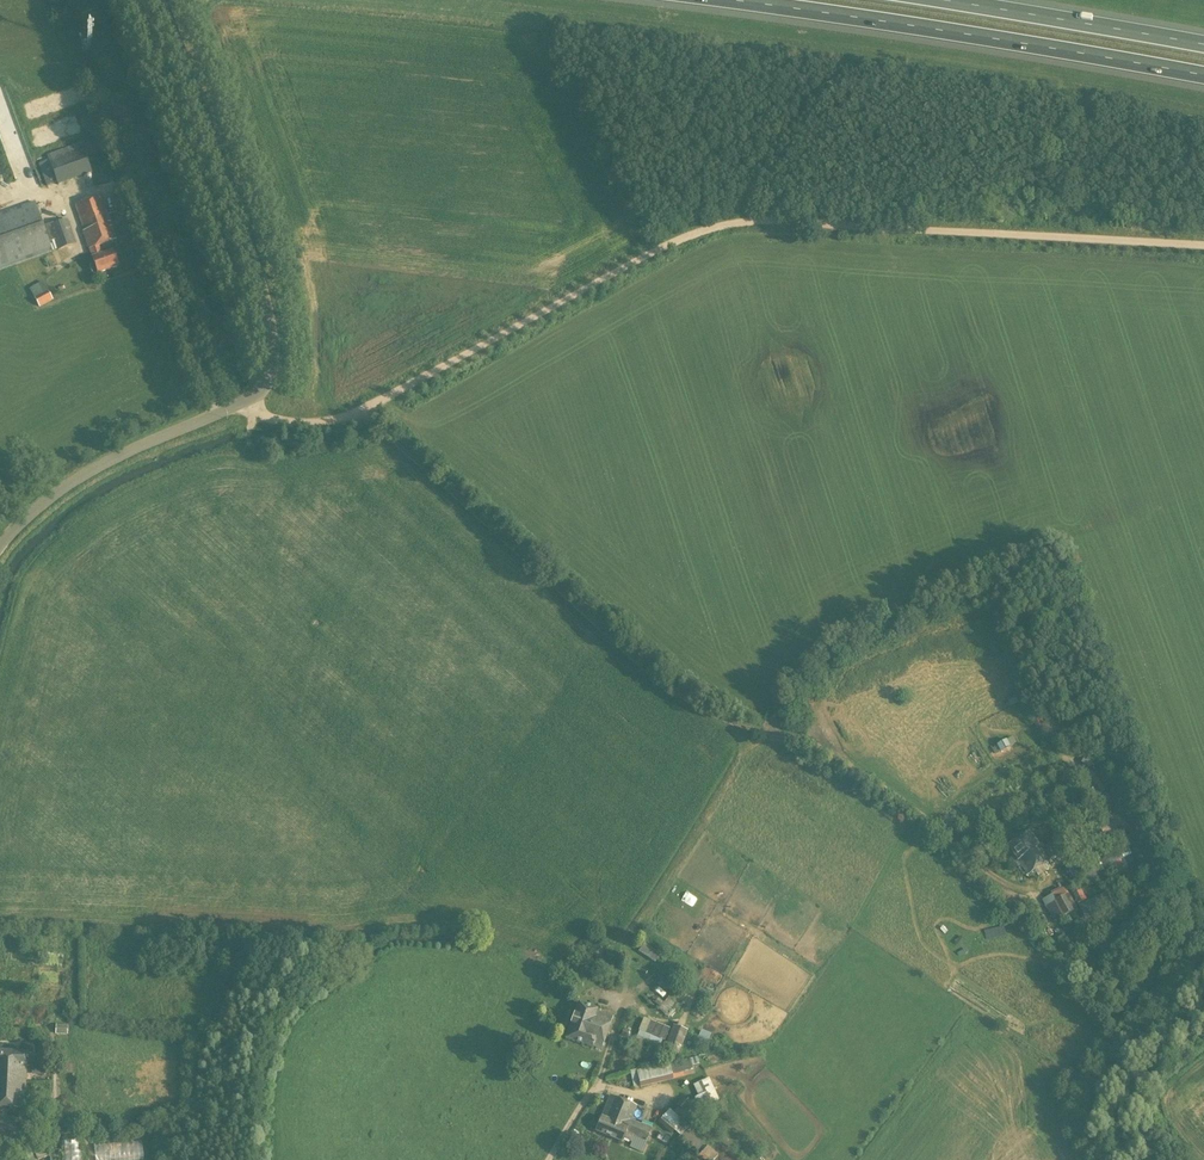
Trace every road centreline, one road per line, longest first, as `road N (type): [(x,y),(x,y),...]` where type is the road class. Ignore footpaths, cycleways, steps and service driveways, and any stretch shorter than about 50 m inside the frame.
road 1 (track): [(282,419),(350,416),(696,234),(757,222),(1203,249)]
road 2 (unclassified): [(0,546),(72,482),(250,400),(271,374),(257,280),(157,0)]
road 3 (motorway): [(728,0),(1203,76)]
road 4 (motorway): [(1203,46),(937,0)]

